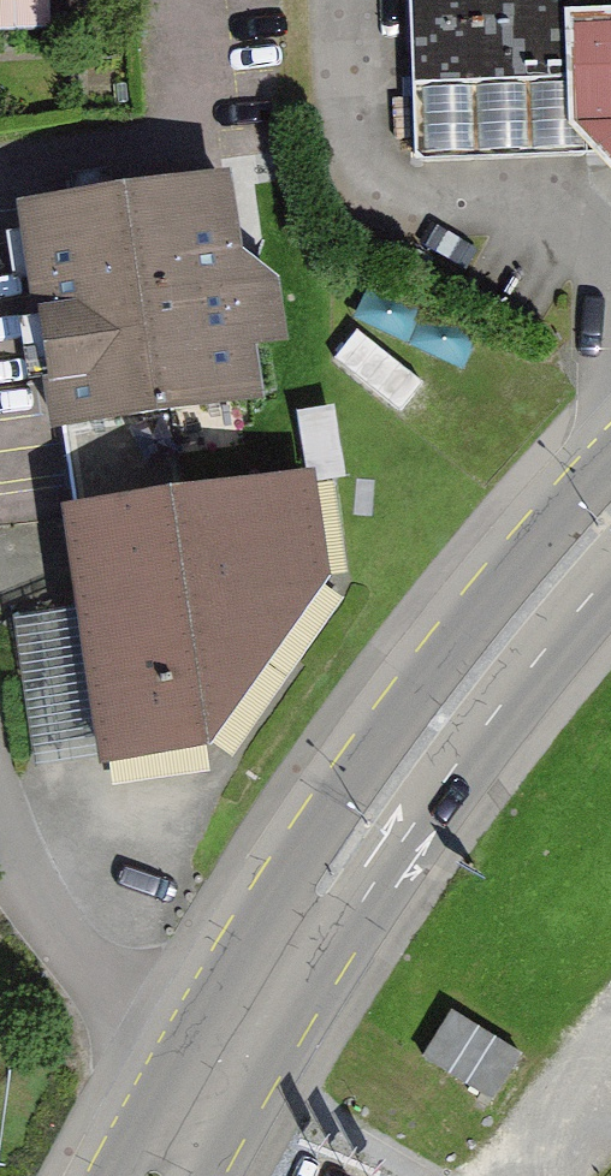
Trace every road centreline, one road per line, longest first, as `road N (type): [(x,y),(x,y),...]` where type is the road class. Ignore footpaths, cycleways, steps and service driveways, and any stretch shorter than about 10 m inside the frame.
road 1 (secondary): [(610,457),(476,613),(277,892),(184,1048)]
road 2 (secondary): [(243,1078),(379,872),(610,580)]
road 3 (track): [(0,426),(47,807),(101,867),(121,912),(111,1000)]
road 4 (track): [(53,539),(38,543),(74,832)]
road 5 (residential): [(0,828),(42,914),(111,1000),(184,1048)]
road 6 (secondary): [(184,1048),(116,1175)]

